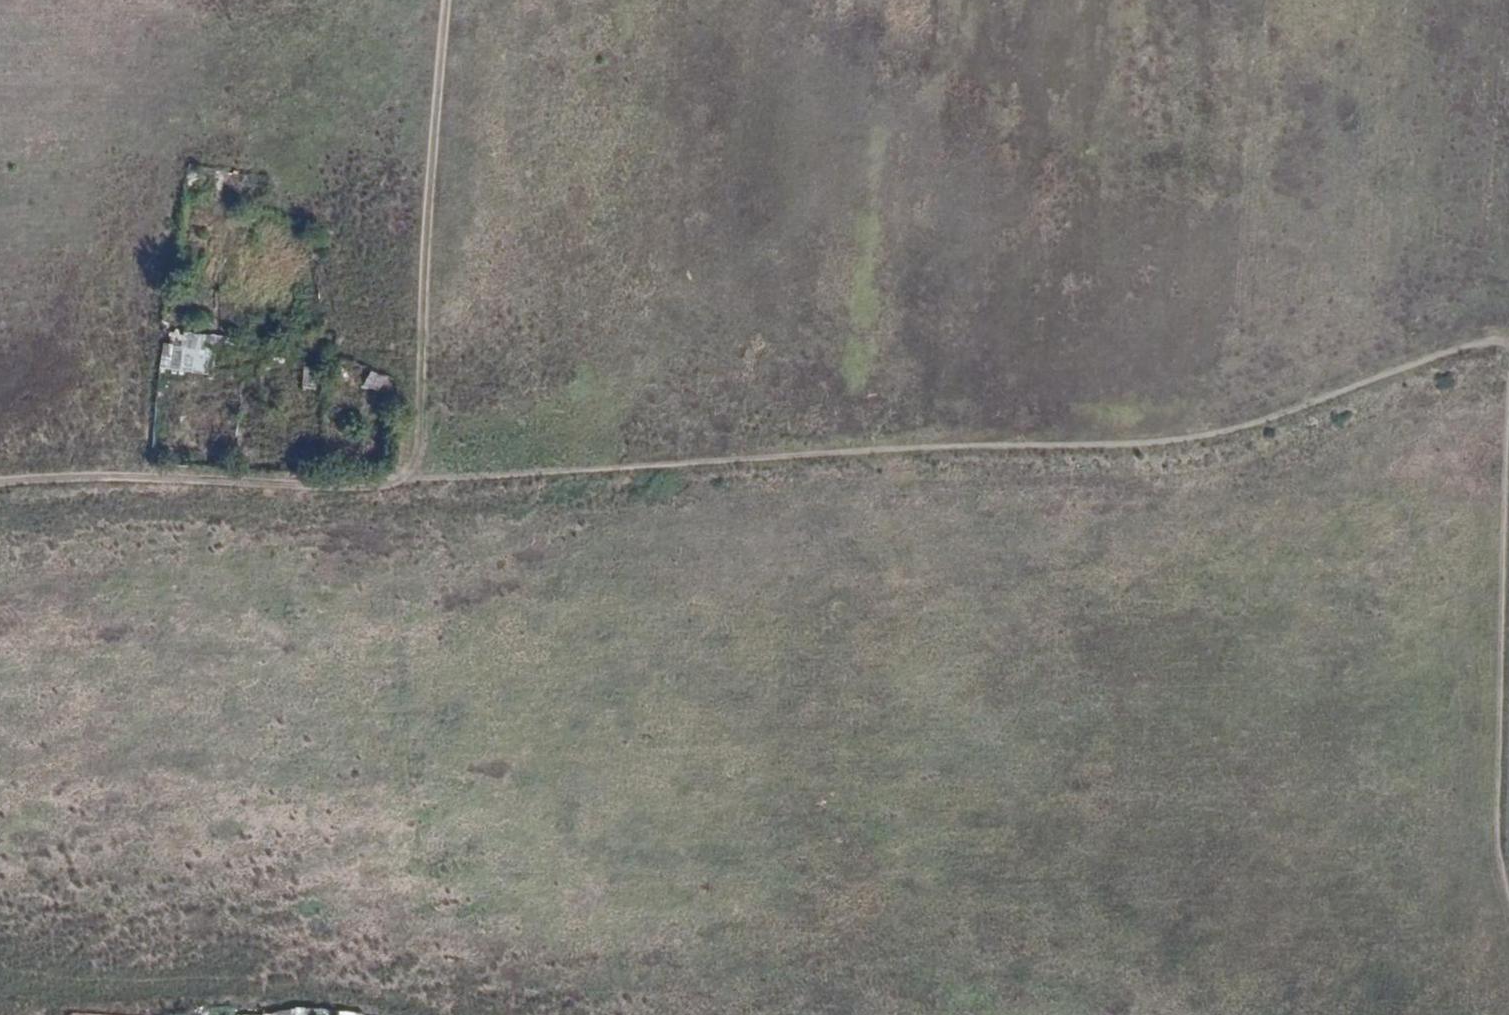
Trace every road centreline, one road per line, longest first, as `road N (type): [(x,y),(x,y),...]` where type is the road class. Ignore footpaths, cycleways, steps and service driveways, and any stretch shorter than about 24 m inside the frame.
road 1 (track): [(1508,351),(1476,350),(1223,441),(408,485),(157,476),(0,488)]
road 2 (track): [(453,0),(408,485)]

